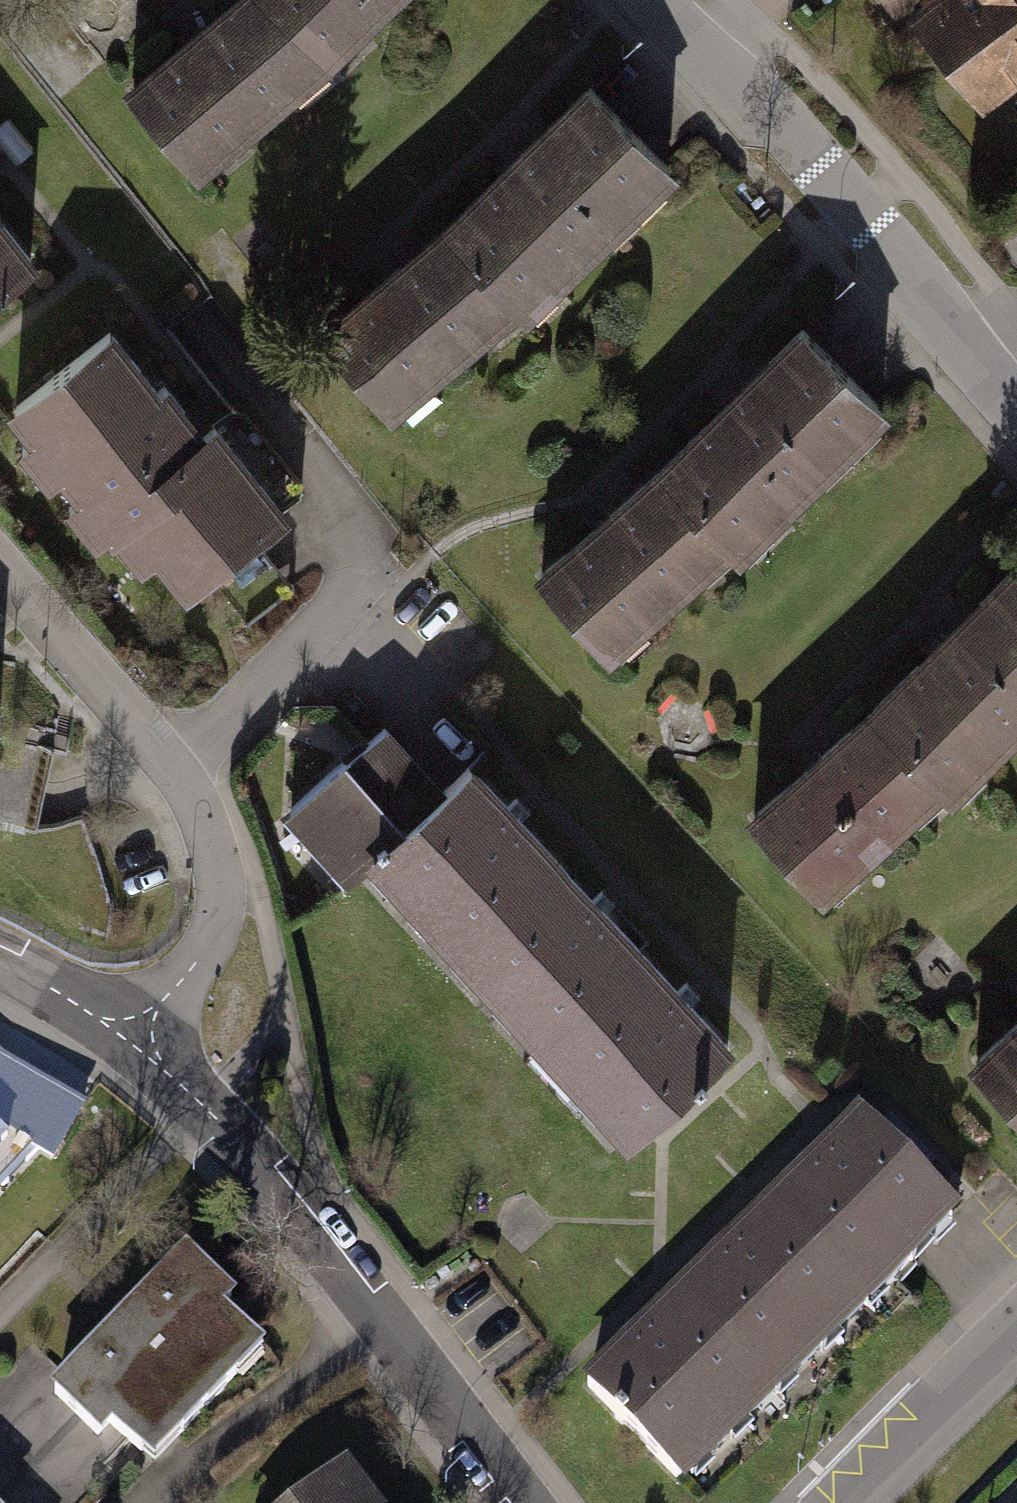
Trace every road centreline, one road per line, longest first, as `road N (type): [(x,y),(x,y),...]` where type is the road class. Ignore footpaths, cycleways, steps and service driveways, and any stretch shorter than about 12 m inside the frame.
road 1 (residential): [(154,1041),(216,932),(218,875),(175,774),(0,564)]
road 2 (residential): [(667,0),(1016,384)]
road 3 (residential): [(527,1502),(230,1105)]
road 4 (residential): [(0,1332),(230,1105)]
road 5 (residential): [(1016,1349),(848,1502)]
road 6 (residential): [(154,1041),(87,998),(0,961)]

